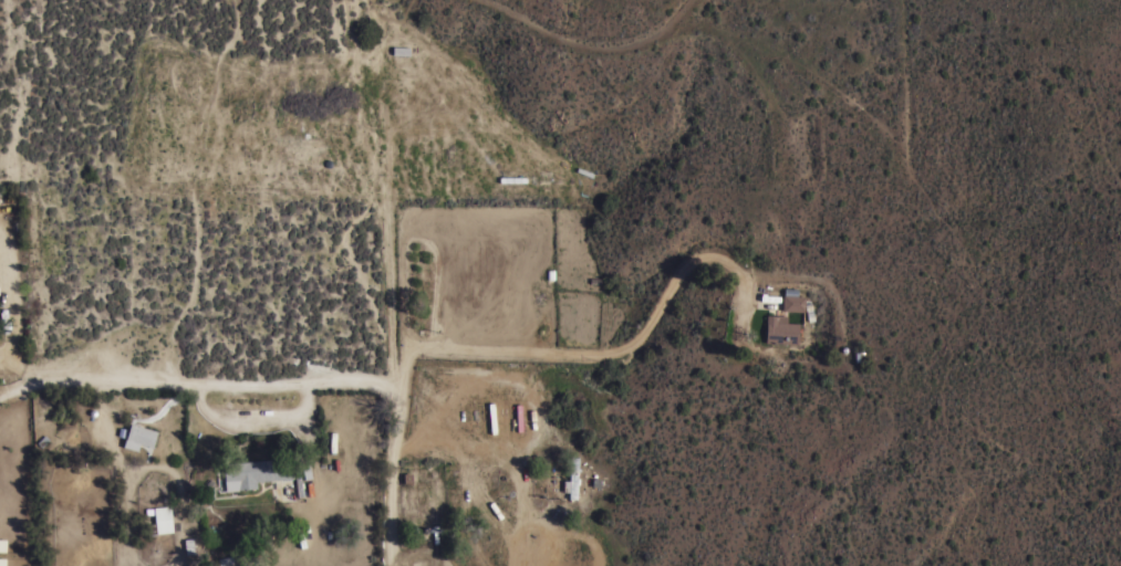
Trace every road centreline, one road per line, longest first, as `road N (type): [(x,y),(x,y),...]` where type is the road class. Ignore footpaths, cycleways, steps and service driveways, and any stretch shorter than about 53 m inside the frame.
road 1 (residential): [(0,405),(32,385),(71,380),(238,385),(402,377),(422,349),(629,350),(698,259),(720,258),(740,272),(750,307)]
road 2 (residential): [(395,565),(391,510),(402,377)]

